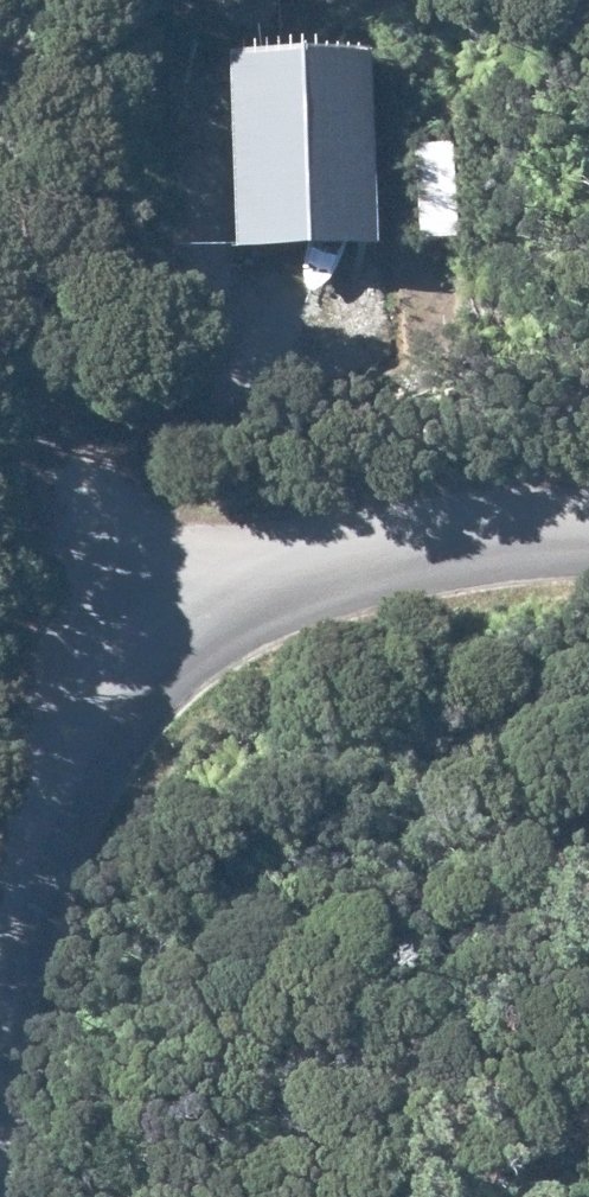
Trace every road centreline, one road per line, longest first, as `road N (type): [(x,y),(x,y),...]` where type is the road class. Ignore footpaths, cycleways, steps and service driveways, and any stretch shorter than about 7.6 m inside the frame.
road 1 (unclassified): [(37,0),(38,271),(96,715)]
road 2 (unclassified): [(588,532),(365,554),(211,594),(96,715)]
road 3 (unclassified): [(96,715),(17,881),(0,1014)]

